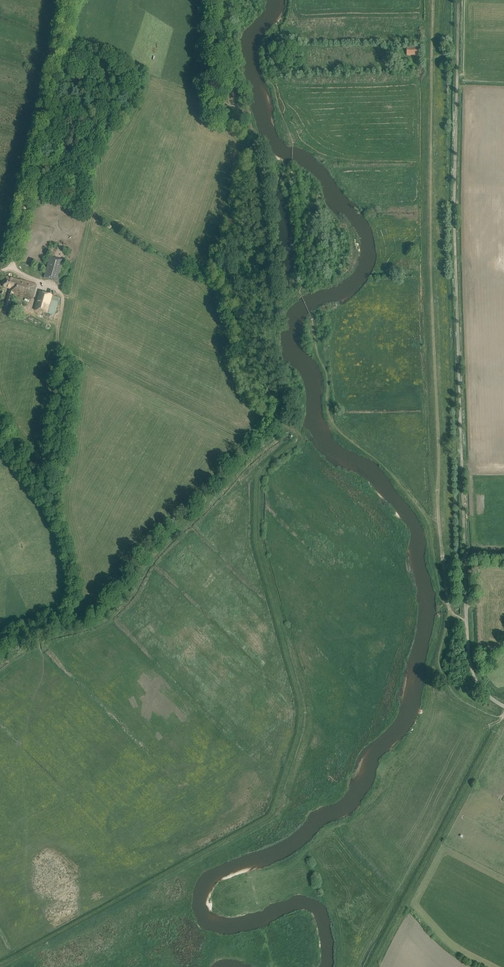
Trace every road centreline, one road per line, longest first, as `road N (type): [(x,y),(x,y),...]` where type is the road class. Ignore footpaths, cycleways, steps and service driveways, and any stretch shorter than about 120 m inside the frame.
road 1 (unclassified): [(503,705),(479,686),(469,652),(458,376),(459,0)]
road 2 (track): [(70,0),(16,250),(0,273)]

